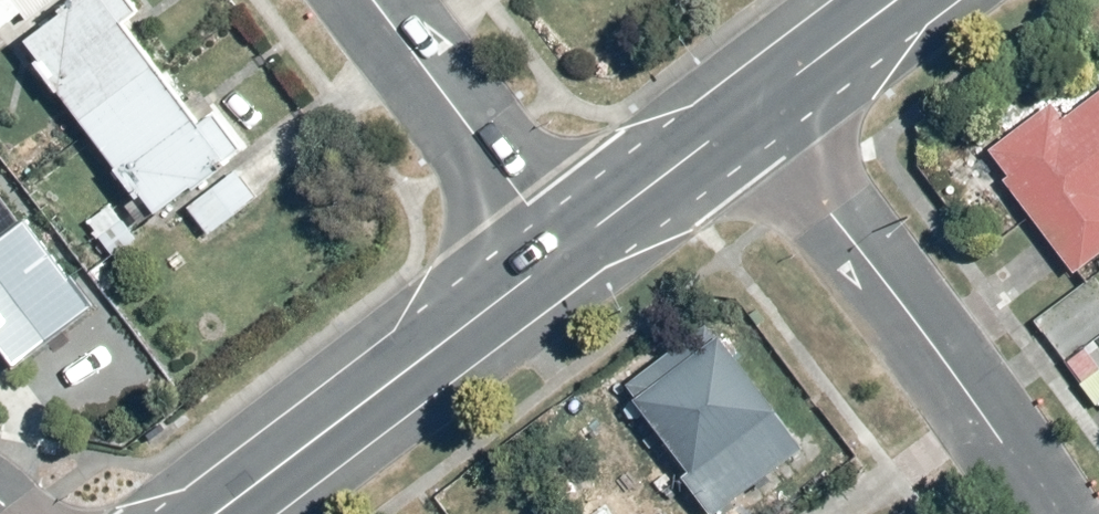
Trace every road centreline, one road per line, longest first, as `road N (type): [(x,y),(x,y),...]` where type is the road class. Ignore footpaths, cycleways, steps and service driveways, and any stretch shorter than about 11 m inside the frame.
road 1 (residential): [(754,107),(1051,513)]
road 2 (tertiary): [(568,249),(219,513)]
road 3 (residential): [(568,249),(370,0)]
road 4 (tertiary): [(754,107),(568,249)]
road 5 (tertiary): [(896,0),(754,107)]

